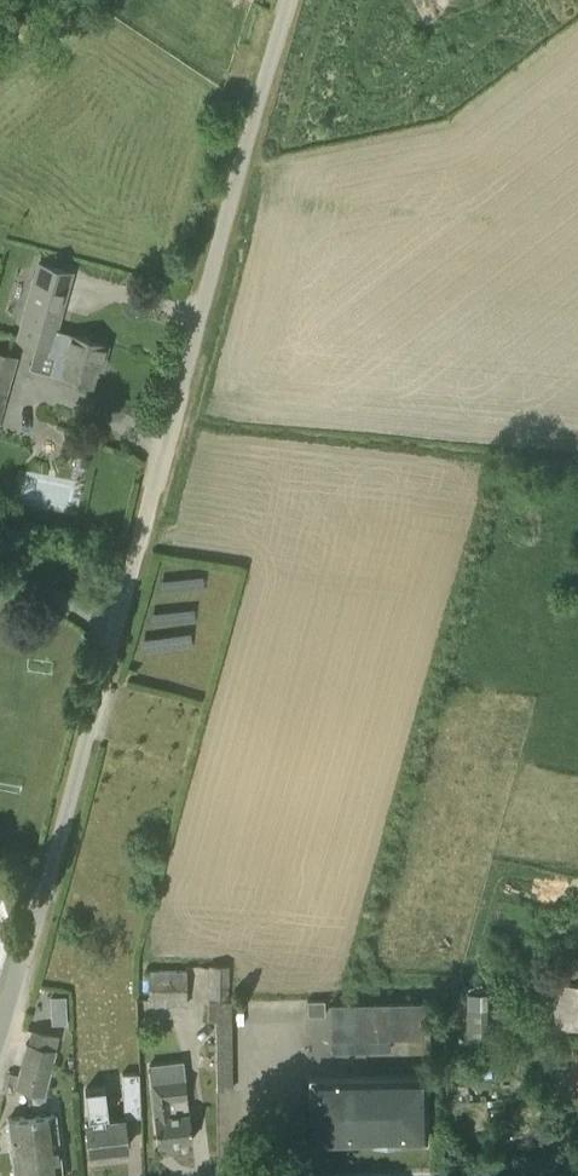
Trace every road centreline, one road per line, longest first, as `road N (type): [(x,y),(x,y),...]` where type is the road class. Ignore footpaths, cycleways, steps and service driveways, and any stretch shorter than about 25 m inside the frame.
road 1 (unclassified): [(0,1019),(286,0)]

